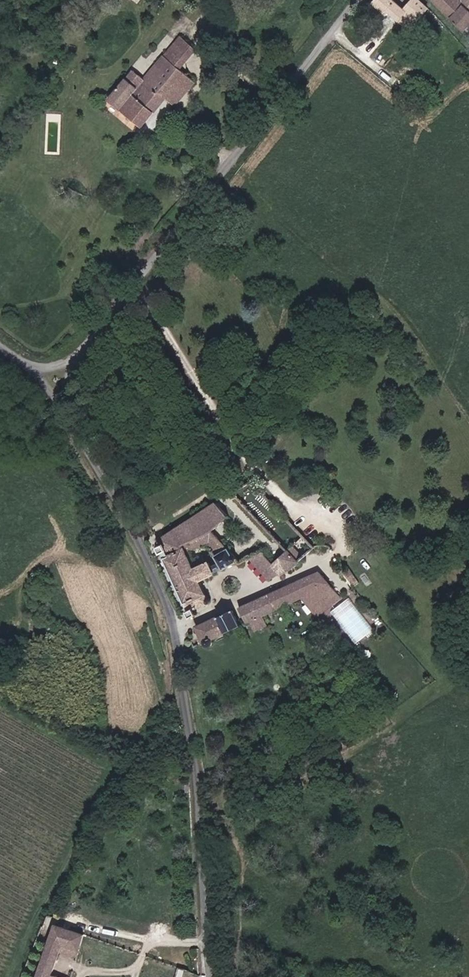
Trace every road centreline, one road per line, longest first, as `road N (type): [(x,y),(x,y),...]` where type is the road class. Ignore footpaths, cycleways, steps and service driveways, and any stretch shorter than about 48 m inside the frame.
road 1 (unclassified): [(64,412),(129,521),(176,637),(209,976)]
road 2 (unclassified): [(79,358),(353,0)]

